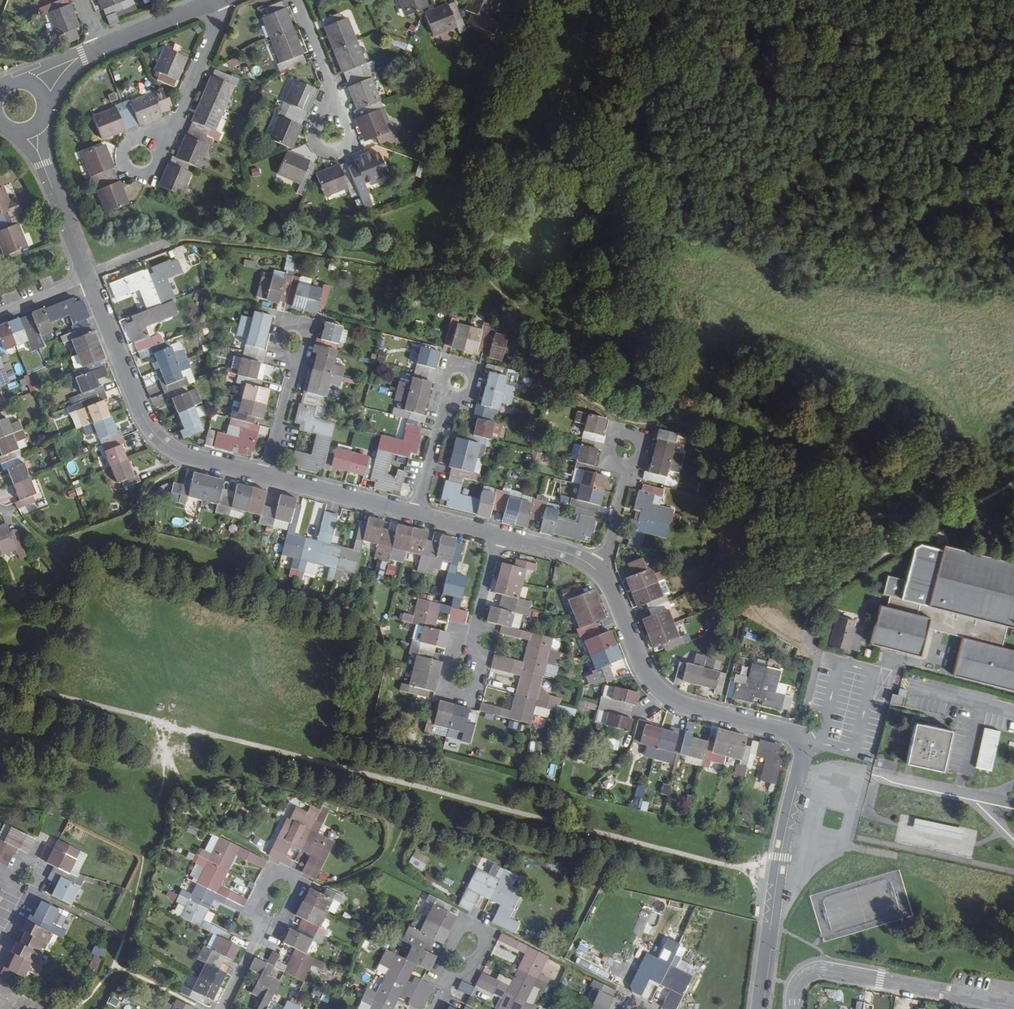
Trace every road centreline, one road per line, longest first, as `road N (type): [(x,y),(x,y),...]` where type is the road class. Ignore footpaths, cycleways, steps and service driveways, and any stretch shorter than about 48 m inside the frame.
road 1 (residential): [(802,746),(791,734),(661,693),(596,568)]
road 2 (residential): [(268,477),(195,459),(153,432),(89,281)]
road 3 (residential): [(802,746),(760,1008)]
road 4 (track): [(951,519),(820,597),(809,637),(818,659)]
road 5 (residential): [(802,979),(823,970),(1013,1006)]
road 6 (residential): [(141,156),(177,123),(213,26),(212,4)]
road 7 (residential): [(416,514),(268,477)]
road 8 (residential): [(462,672),(499,536)]
road 9 (residential): [(291,341),(297,360),(268,477)]
road 10 (residential): [(332,133),(331,87),(296,0)]
road 11 (residential): [(459,382),(416,514)]
road 12 (residential): [(626,449),(630,471),(596,568)]
road 13 (residential): [(89,281),(43,165)]
road 14 (residential): [(222,1008),(276,897)]

